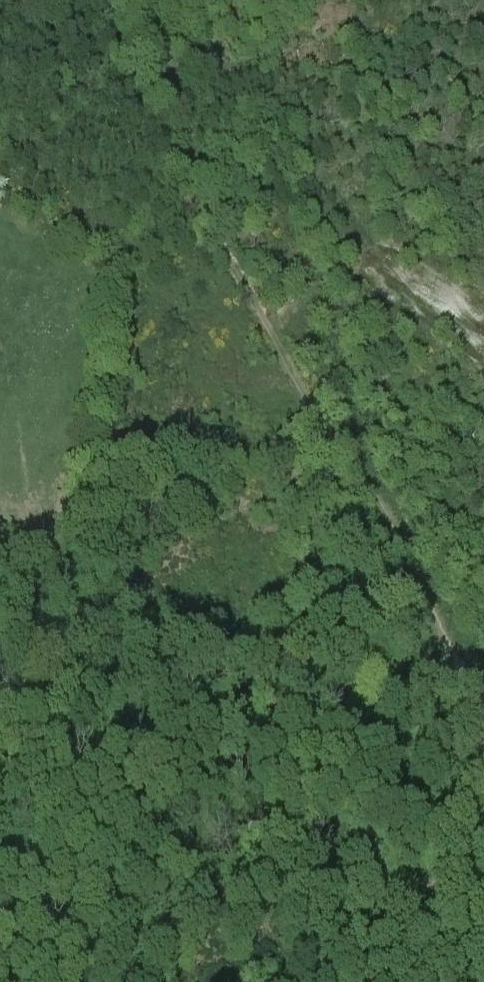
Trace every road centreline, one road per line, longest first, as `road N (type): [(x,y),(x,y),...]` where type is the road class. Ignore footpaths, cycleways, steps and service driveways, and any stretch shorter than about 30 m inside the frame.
road 1 (track): [(483,700),(462,674),(394,528),(295,384),(150,129),(100,0)]

